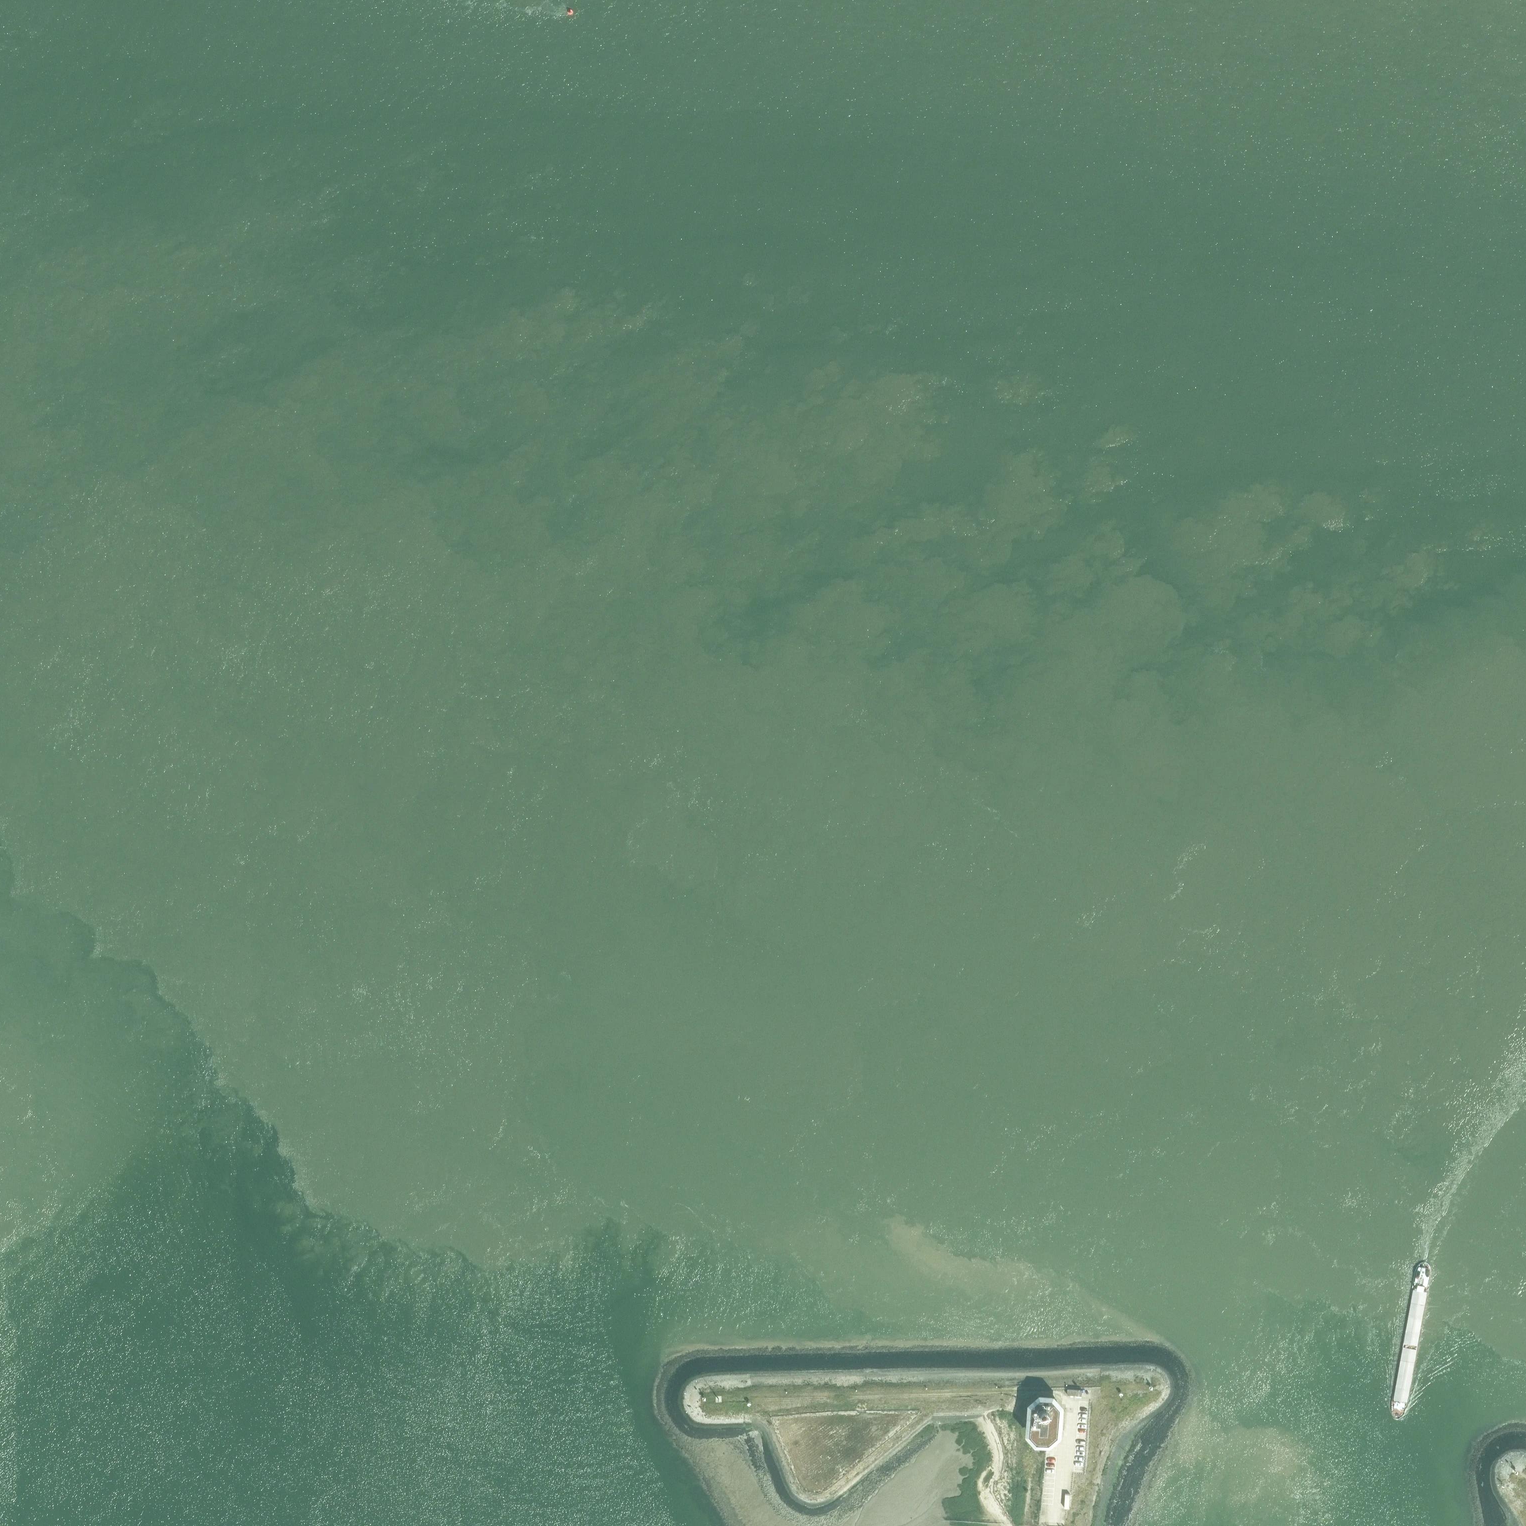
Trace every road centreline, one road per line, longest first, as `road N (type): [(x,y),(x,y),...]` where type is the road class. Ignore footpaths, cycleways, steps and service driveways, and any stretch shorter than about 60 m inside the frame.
road 1 (unclassified): [(1055,1525),(1072,1401)]

